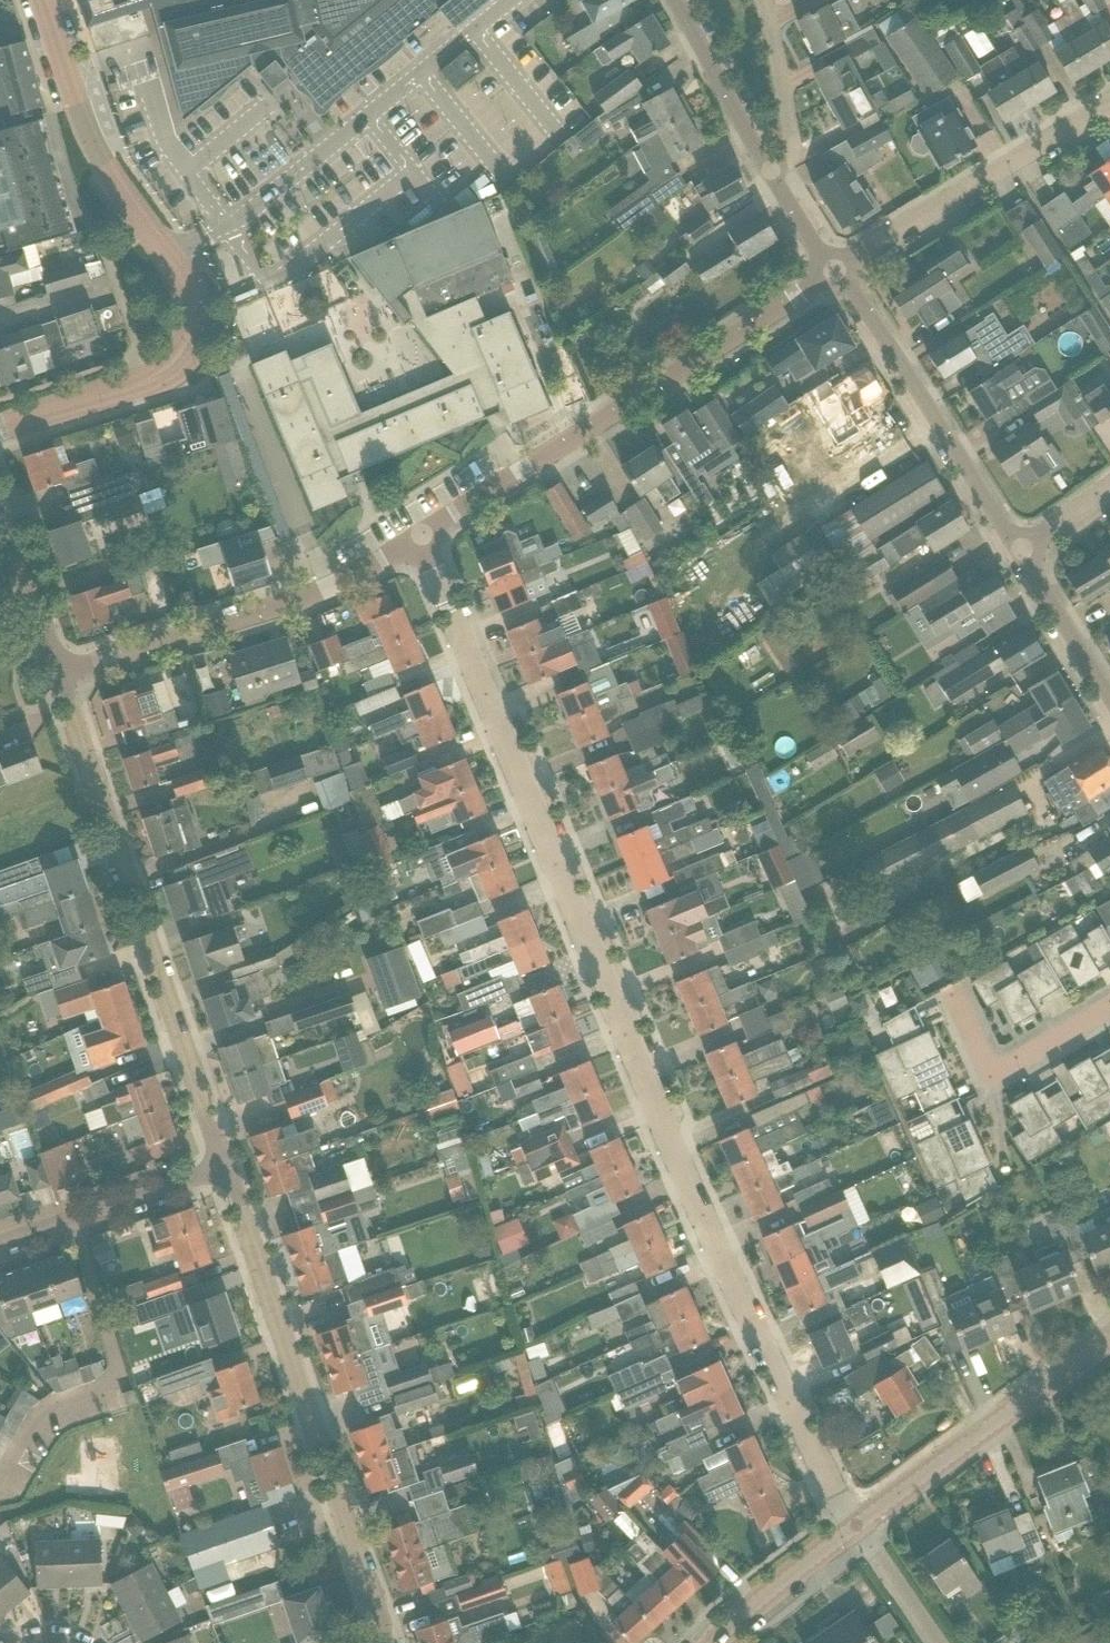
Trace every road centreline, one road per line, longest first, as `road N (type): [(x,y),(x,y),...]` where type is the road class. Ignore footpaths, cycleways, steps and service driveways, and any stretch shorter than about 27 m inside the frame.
road 1 (residential): [(854,1527),(723,1262),(421,537)]
road 2 (unclassified): [(0,428),(148,378),(171,366),(190,332),(187,292),(106,173),(42,0)]
road 3 (residential): [(223,1167),(58,675)]
road 4 (residential): [(389,1642),(223,1167)]
road 5 (residential): [(421,537),(836,272)]
road 6 (residential): [(58,675),(323,593),(421,537)]
road 7 (residential): [(1019,547),(836,272)]
road 8 (residential): [(836,272),(1109,105)]
road 9 (unclassified): [(854,1527),(1109,1336)]
road 10 (residential): [(223,1167),(0,1245)]
road 11 (residential): [(1109,1007),(1005,1066),(986,1056),(951,995)]
road 12 (residential): [(769,170),(680,0)]
road 13 (unclassified): [(715,1642),(854,1527)]
road 14 (residential): [(762,0),(787,116),(787,146),(769,170)]
road 15 (residential): [(1109,695),(1019,547)]
road 16 (residential): [(58,675),(22,544),(0,514)]
road 17 (residential): [(936,1642),(854,1527)]
road 18 (residential): [(836,272),(769,170)]

